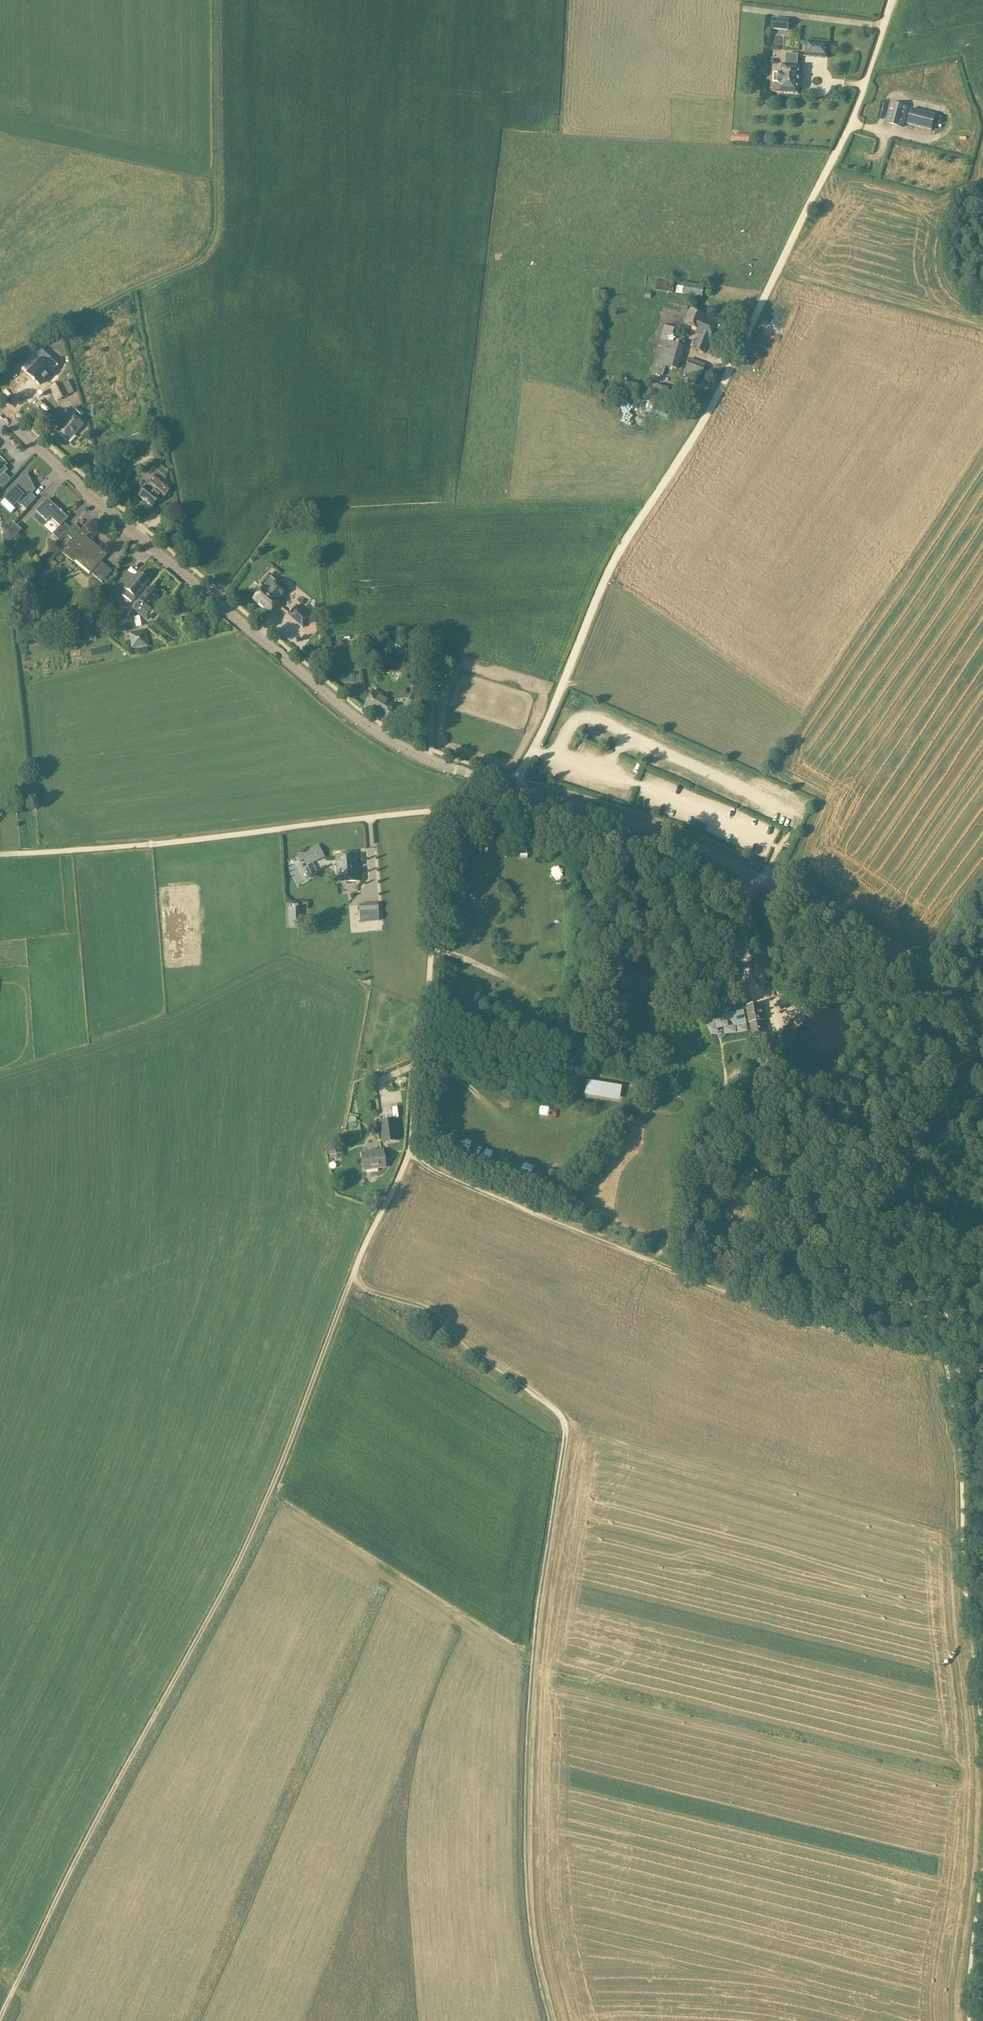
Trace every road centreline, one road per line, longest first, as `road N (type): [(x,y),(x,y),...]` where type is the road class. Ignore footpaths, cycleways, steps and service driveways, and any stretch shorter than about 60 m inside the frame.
road 1 (track): [(434,811),(429,988),(411,1155),(247,1545),(66,1879),(0,2020)]
road 2 (tertiary): [(982,1018),(751,874),(666,835),(440,763),(384,736),(200,588),(0,409)]
road 3 (track): [(353,1283),(439,1320),(563,1423),(527,1794),(526,1884),(548,2020)]
road 4 (track): [(530,755),(609,565),(701,426),(852,120),(892,0)]
road 5 (track): [(411,1155),(760,1307),(924,1348)]
road 6 (track): [(0,359),(210,248),(215,0)]
road 7 (track): [(434,811),(0,854)]
road 8 (track): [(430,947),(517,986),(586,1030),(596,1045),(597,1080)]

